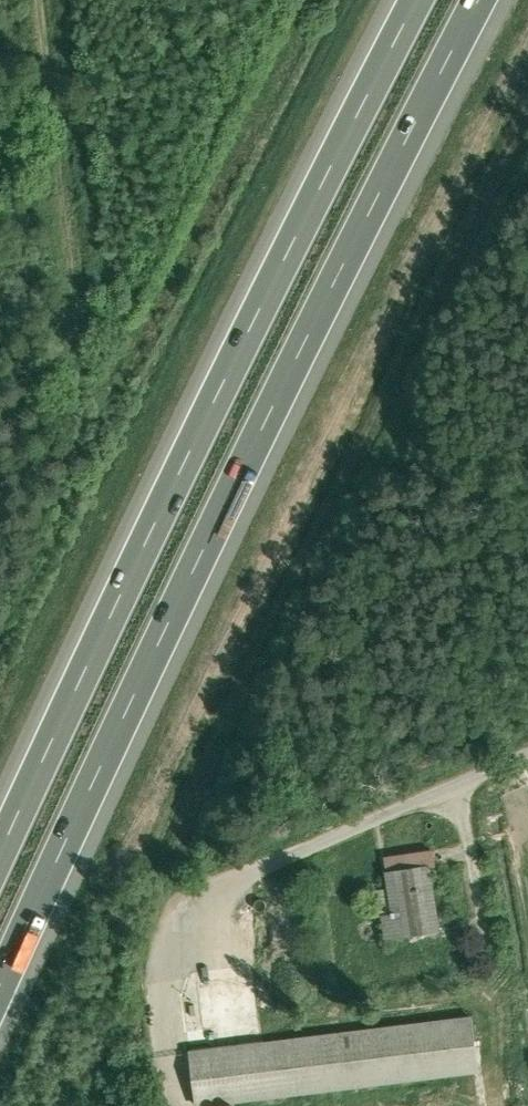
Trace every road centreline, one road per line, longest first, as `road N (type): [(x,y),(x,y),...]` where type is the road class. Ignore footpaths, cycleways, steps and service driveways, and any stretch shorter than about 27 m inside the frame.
road 1 (motorway): [(0,991),(341,275),(487,0)]
road 2 (motorway): [(423,0),(293,246),(0,847)]
road 3 (track): [(92,436),(39,0)]
road 4 (unclassified): [(527,758),(267,870),(220,895),(191,930)]

